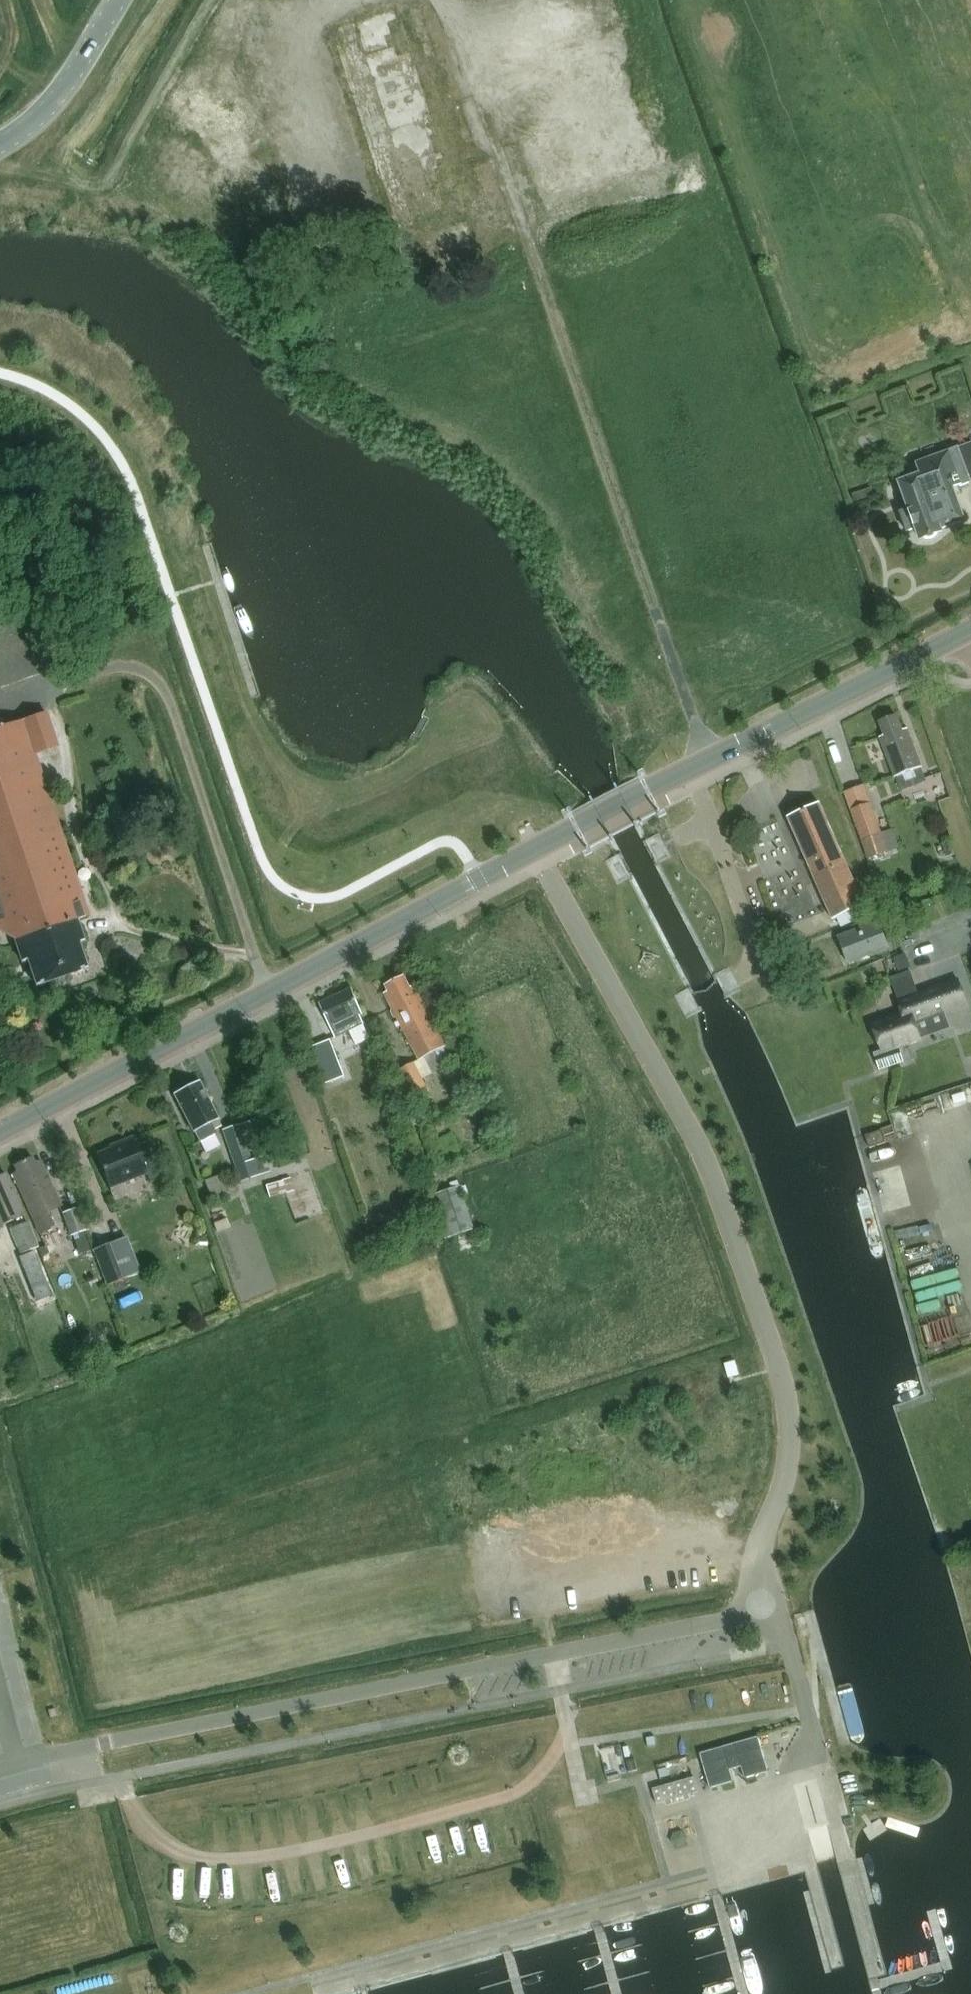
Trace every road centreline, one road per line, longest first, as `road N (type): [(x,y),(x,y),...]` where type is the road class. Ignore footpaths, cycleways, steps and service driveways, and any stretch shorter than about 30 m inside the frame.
road 1 (unclassified): [(0,1767),(770,1611),(760,1556),(792,1444),(777,1361),(692,1130),(537,849)]
road 2 (secondary): [(0,1129),(537,849)]
road 3 (secondary): [(537,849),(966,630)]

